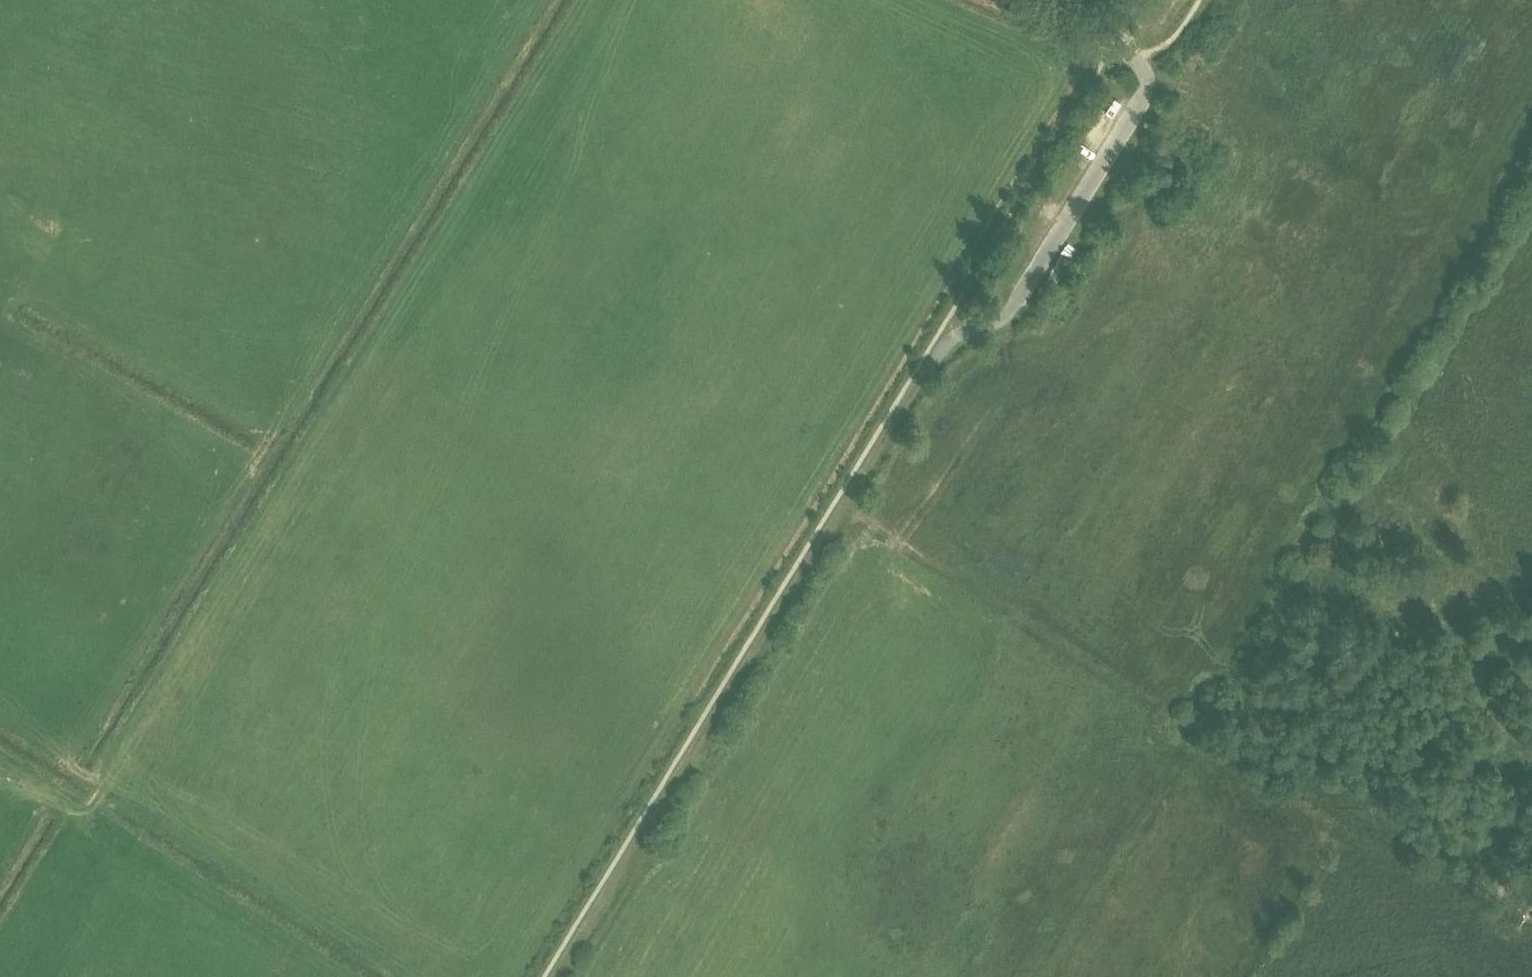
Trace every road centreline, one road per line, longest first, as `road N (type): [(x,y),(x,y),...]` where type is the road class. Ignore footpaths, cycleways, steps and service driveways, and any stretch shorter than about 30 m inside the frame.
road 1 (track): [(929,350),(927,372),(559,976)]
road 2 (unclassified): [(927,372),(959,334),(1016,300),(1147,85),(1138,57),(1121,45),(1011,0)]

